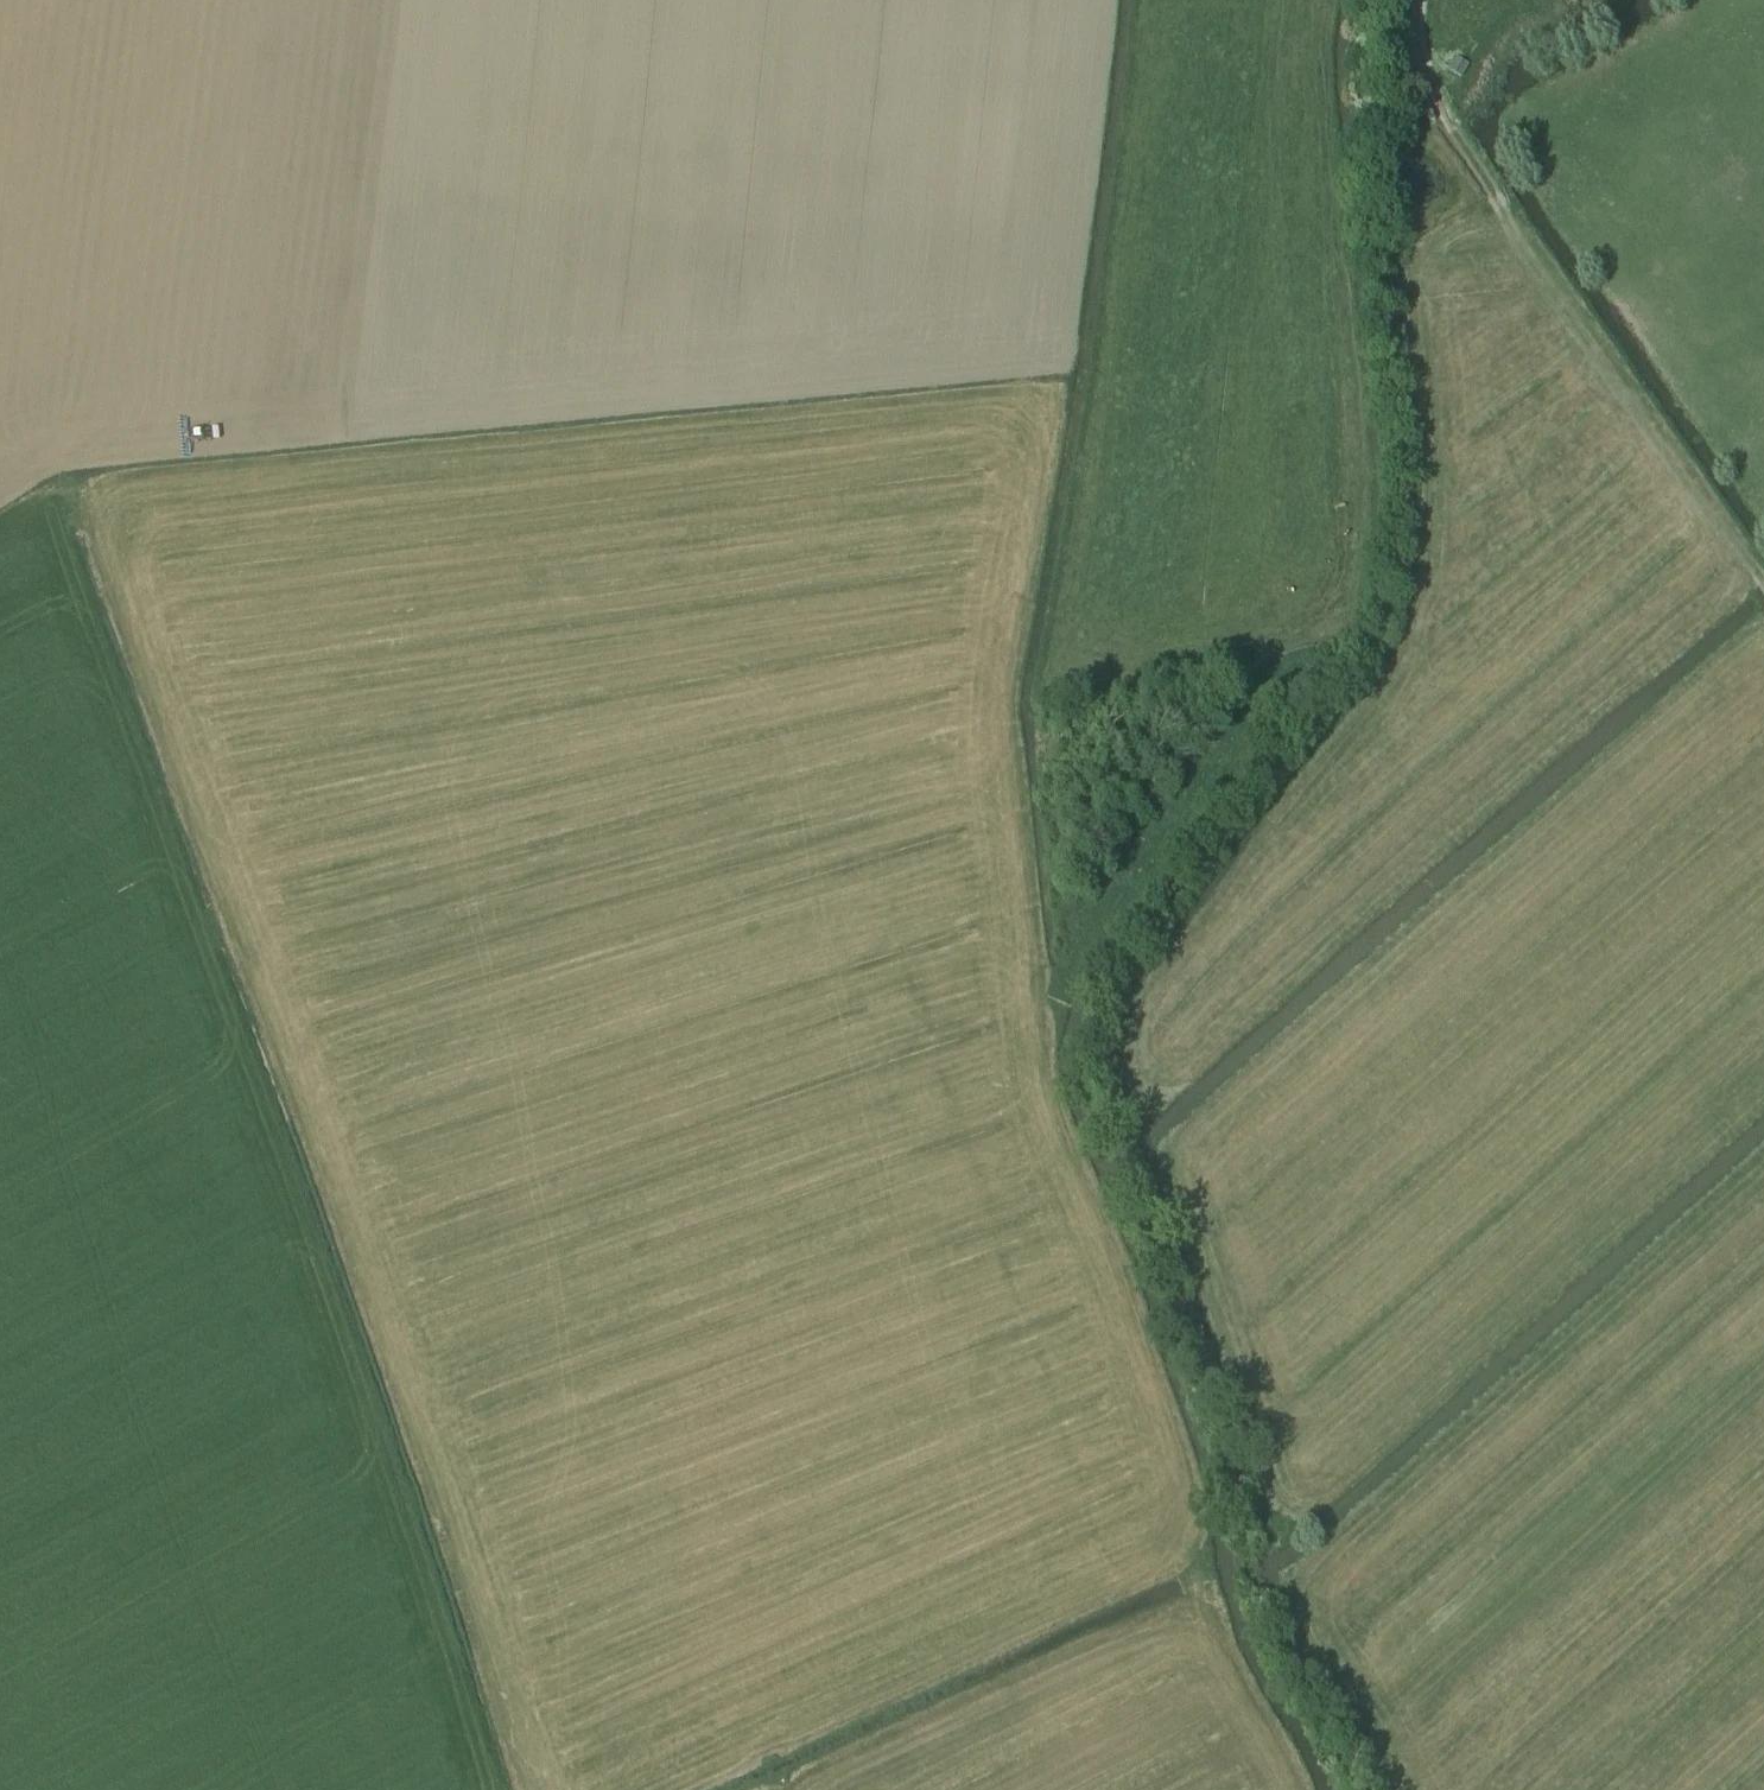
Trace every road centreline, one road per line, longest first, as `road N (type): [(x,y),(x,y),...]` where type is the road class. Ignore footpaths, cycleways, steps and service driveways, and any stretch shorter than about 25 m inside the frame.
road 1 (track): [(1763,581),(1652,442),(1458,143),(1421,63),(1423,0)]

